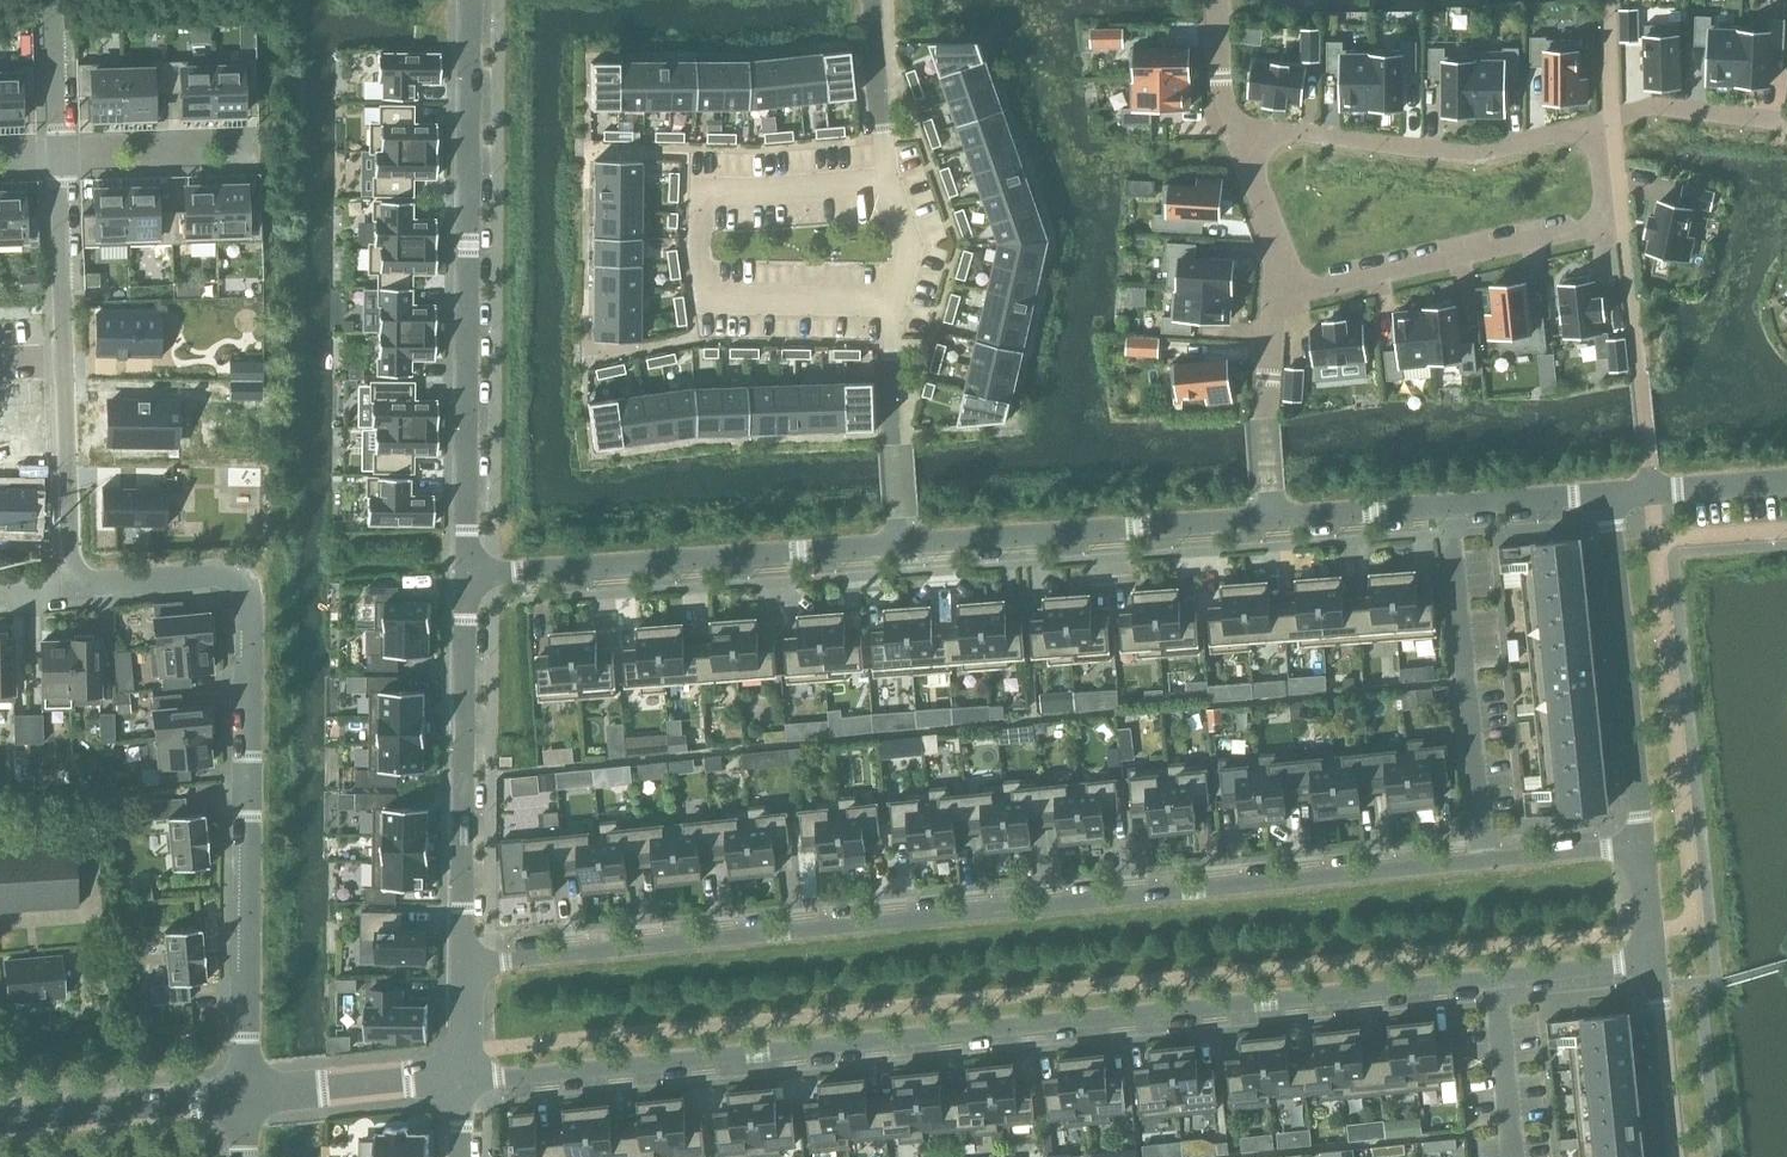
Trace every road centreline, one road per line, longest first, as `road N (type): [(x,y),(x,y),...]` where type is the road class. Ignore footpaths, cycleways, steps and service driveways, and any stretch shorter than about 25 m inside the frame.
road 1 (residential): [(461,1079),(1495,976)]
road 2 (residential): [(1487,861),(462,964)]
road 3 (residential): [(246,1097),(249,585),(221,570),(74,586)]
road 4 (residential): [(464,570),(474,0)]
road 5 (residential): [(903,543),(897,302),(906,245),(879,115),(871,0)]
road 6 (residential): [(464,570),(903,543)]
road 7 (residential): [(1279,294),(1604,222),(1591,123)]
road 8 (residential): [(74,586),(59,154)]
road 9 (residential): [(462,964),(464,570)]
road 10 (residential): [(903,543),(1271,518)]
road 11 (residential): [(1591,123),(1479,153),(1237,125)]
road 12 (residential): [(1448,506),(1487,861)]
road 13 (residential): [(1607,494),(1644,845)]
road 14 (tertiary): [(0,1121),(246,1097)]
road 15 (tertiary): [(246,1097),(461,1079)]
road 16 (residential): [(1655,960),(1676,1156)]
road 17 (residential): [(59,154),(252,148)]
road 18 (residential): [(1591,123),(1658,105),(1779,122)]
road 19 (residential): [(1512,1156),(1495,976)]
road 20 (residential): [(1607,494),(1786,480)]
road 21 (residential): [(1271,518),(1448,506)]
road 22 (residential): [(1237,125),(1284,258),(1279,294)]
road 23 (residential): [(1495,976),(1655,960)]
road 24 (residential): [(1448,506),(1607,494)]
road 25 (residential): [(1644,845),(1487,861)]
road 26 (residential): [(59,154),(53,0)]
road 27 (residential): [(1220,0),(1225,92),(1237,125)]

